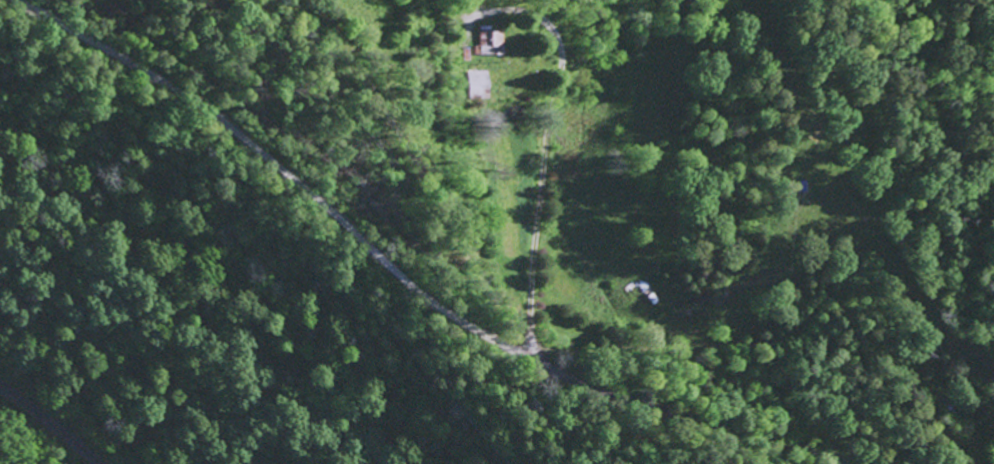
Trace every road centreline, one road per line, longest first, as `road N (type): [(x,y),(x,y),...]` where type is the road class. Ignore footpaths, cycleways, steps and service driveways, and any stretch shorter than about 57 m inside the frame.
road 1 (residential): [(20,0),(205,104),(445,310),(560,374),(651,403)]
road 2 (residential): [(304,0),(340,38),(530,358)]
road 3 (residential): [(530,358),(544,145),(559,50),(535,18),(474,14)]
road 4 (residential): [(849,463),(651,403)]

